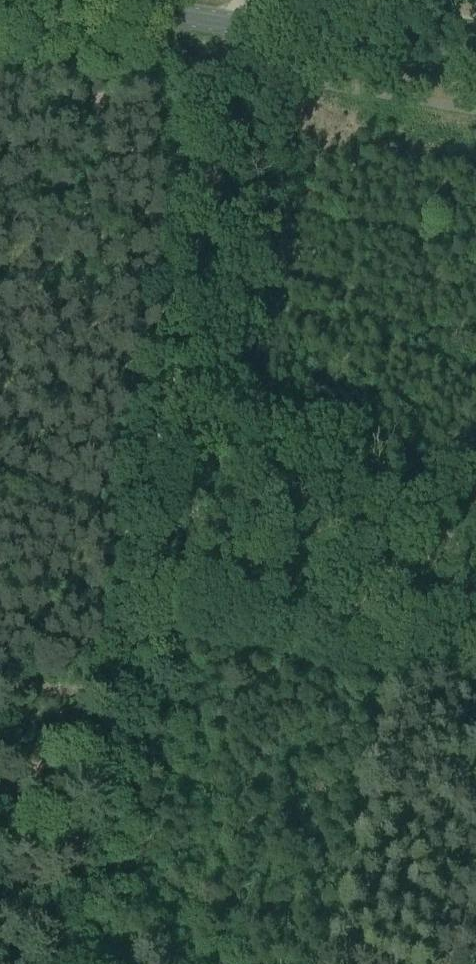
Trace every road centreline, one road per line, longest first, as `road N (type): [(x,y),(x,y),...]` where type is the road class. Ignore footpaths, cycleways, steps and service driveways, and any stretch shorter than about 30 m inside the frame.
road 1 (track): [(239,0),(111,692)]
road 2 (secondary): [(475,65),(90,0)]
road 3 (track): [(111,692),(61,963)]

